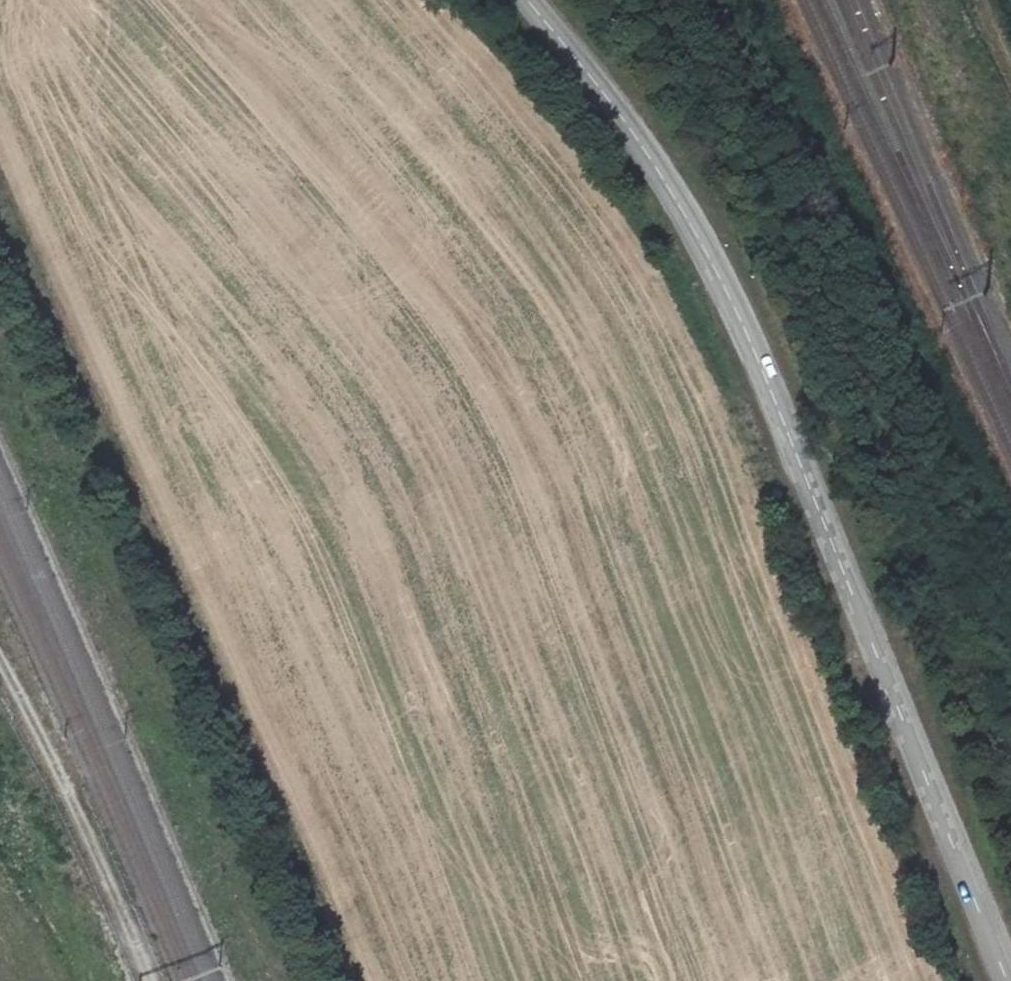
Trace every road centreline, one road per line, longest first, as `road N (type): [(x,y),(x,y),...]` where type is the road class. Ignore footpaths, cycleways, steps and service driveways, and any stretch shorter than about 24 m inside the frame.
road 1 (tertiary): [(1008,980),(734,303),(653,161),(528,0)]
road 2 (track): [(0,657),(91,837),(151,980)]

